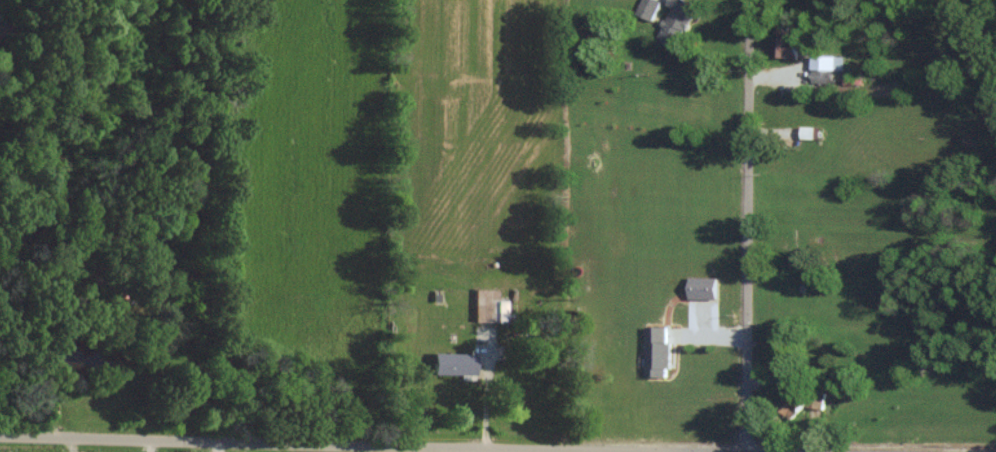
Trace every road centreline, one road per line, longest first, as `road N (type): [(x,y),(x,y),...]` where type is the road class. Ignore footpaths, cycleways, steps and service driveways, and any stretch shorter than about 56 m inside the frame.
road 1 (residential): [(708,451),(0,435)]
road 2 (residential): [(749,451),(752,0)]

